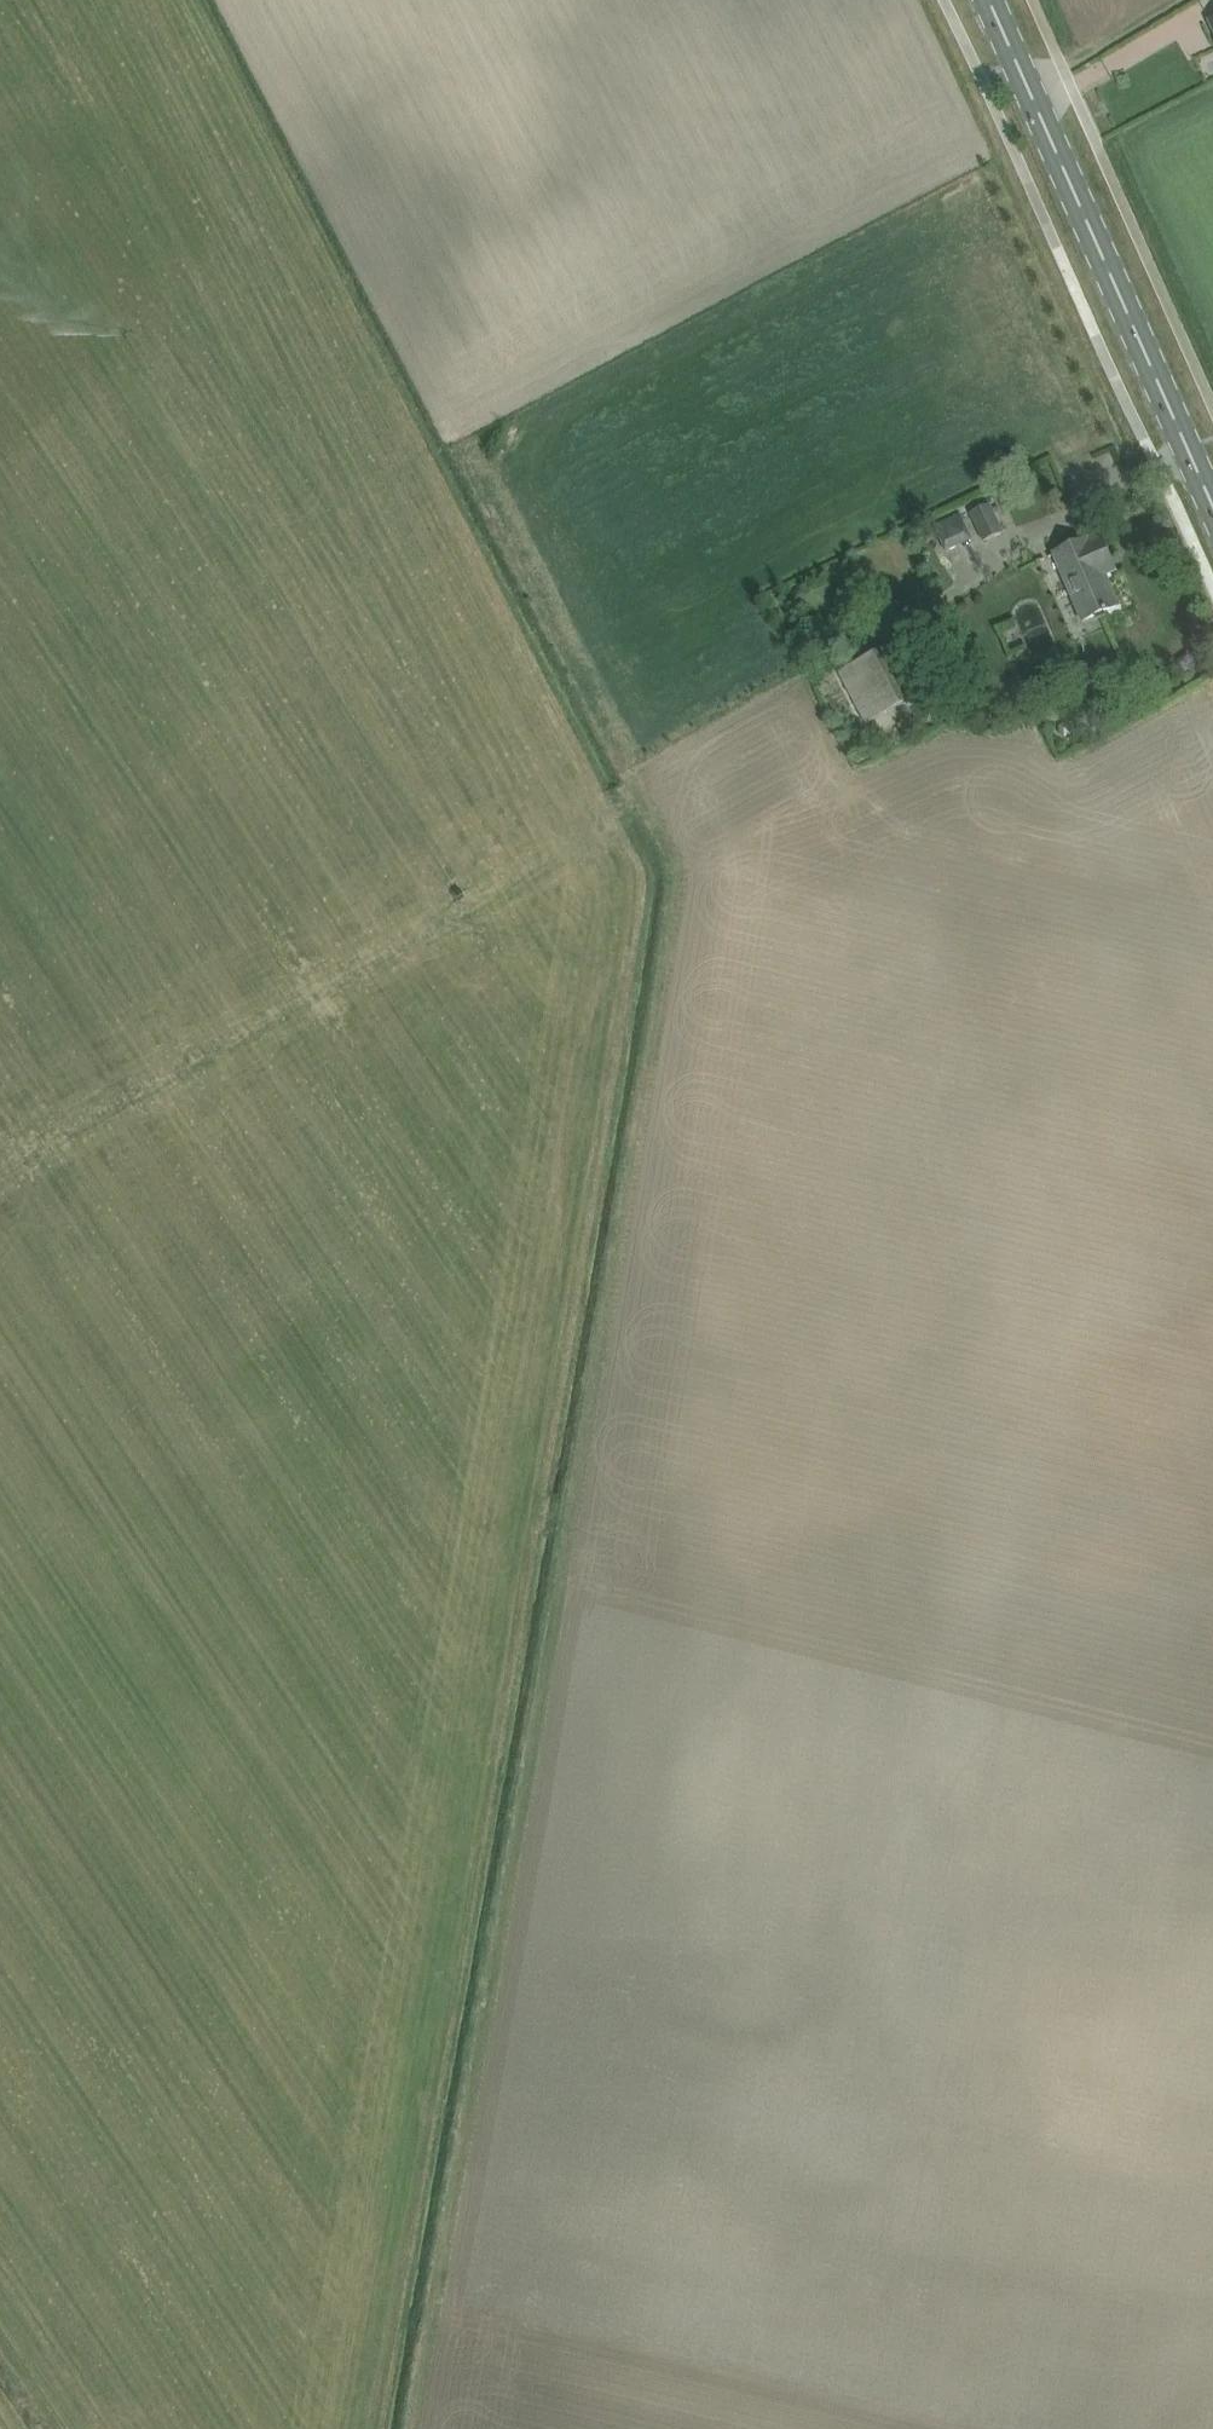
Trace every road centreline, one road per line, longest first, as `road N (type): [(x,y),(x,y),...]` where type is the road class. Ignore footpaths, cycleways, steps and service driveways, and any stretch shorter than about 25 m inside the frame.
road 1 (secondary): [(1212,523),(980,0)]

